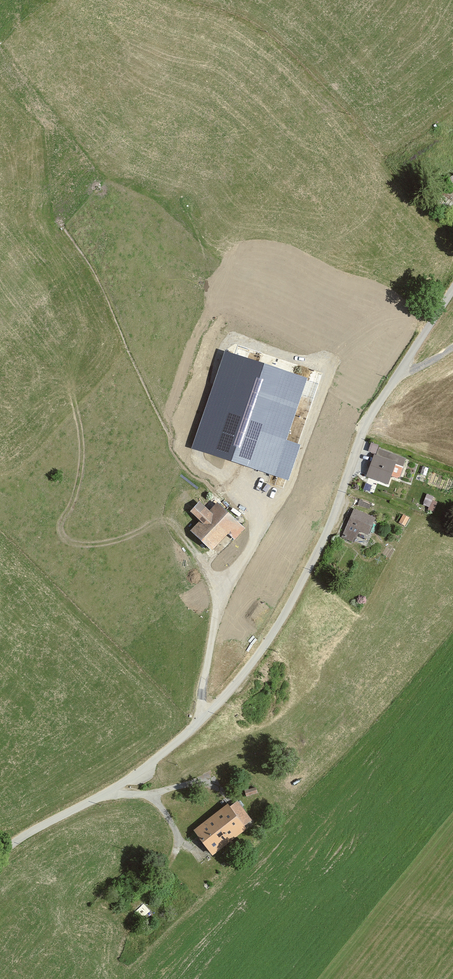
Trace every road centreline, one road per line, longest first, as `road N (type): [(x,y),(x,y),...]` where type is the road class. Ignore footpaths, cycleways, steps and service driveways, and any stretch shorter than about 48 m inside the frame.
road 1 (unclassified): [(452,288),(363,431),(321,542),(252,660),(154,762),(0,856)]

